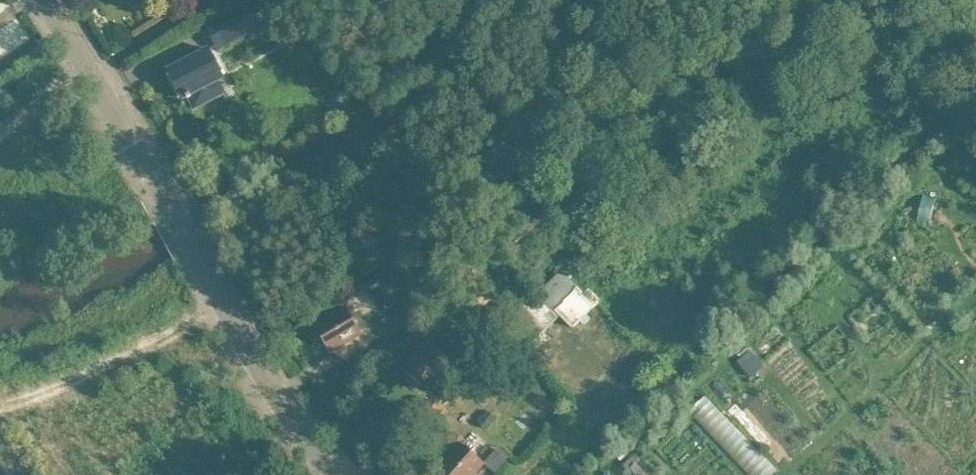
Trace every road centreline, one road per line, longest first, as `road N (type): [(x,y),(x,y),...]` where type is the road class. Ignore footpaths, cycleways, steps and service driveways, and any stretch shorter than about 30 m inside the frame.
road 1 (tertiary): [(331,474),(40,0)]

